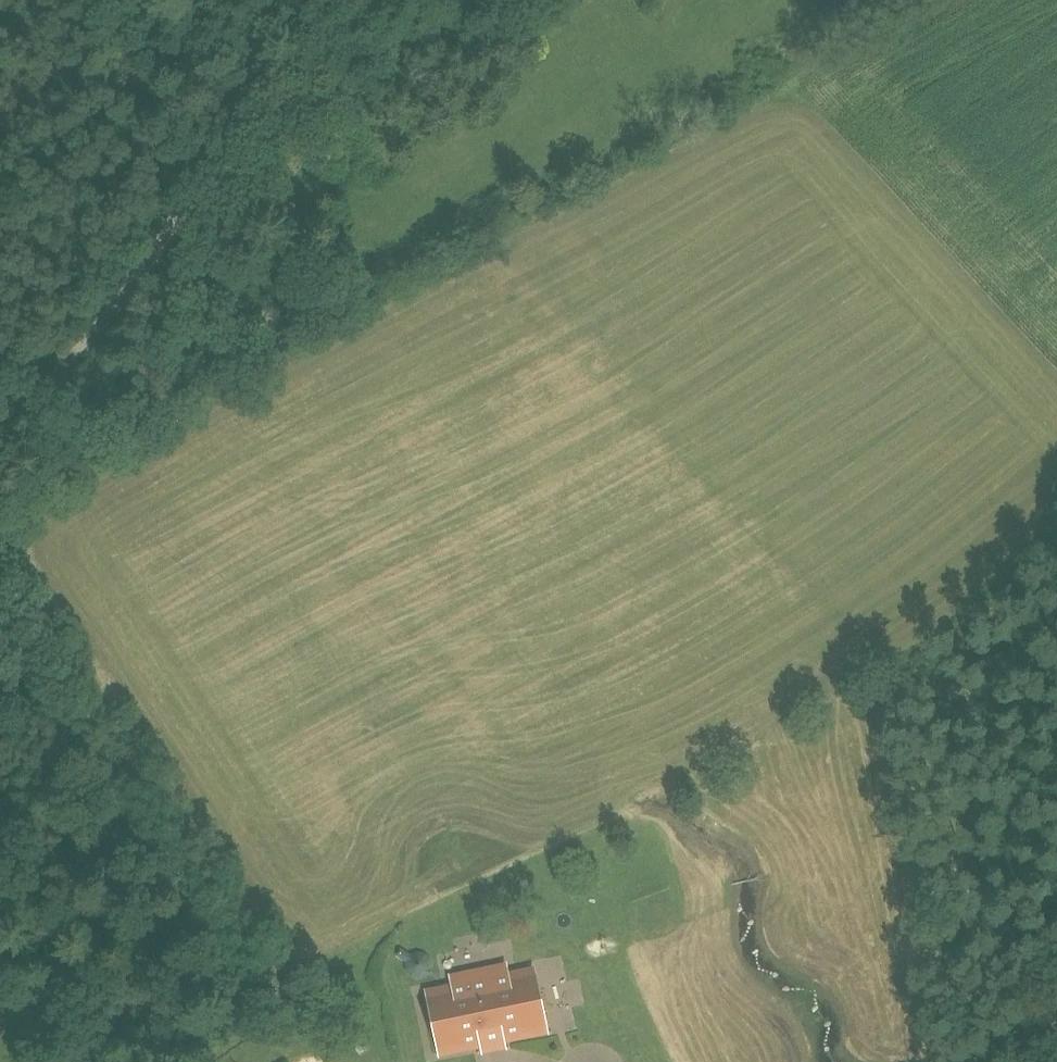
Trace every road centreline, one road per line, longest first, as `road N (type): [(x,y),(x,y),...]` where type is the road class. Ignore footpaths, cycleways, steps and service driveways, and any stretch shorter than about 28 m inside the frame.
road 1 (unclassified): [(279,0),(216,183),(0,454)]

